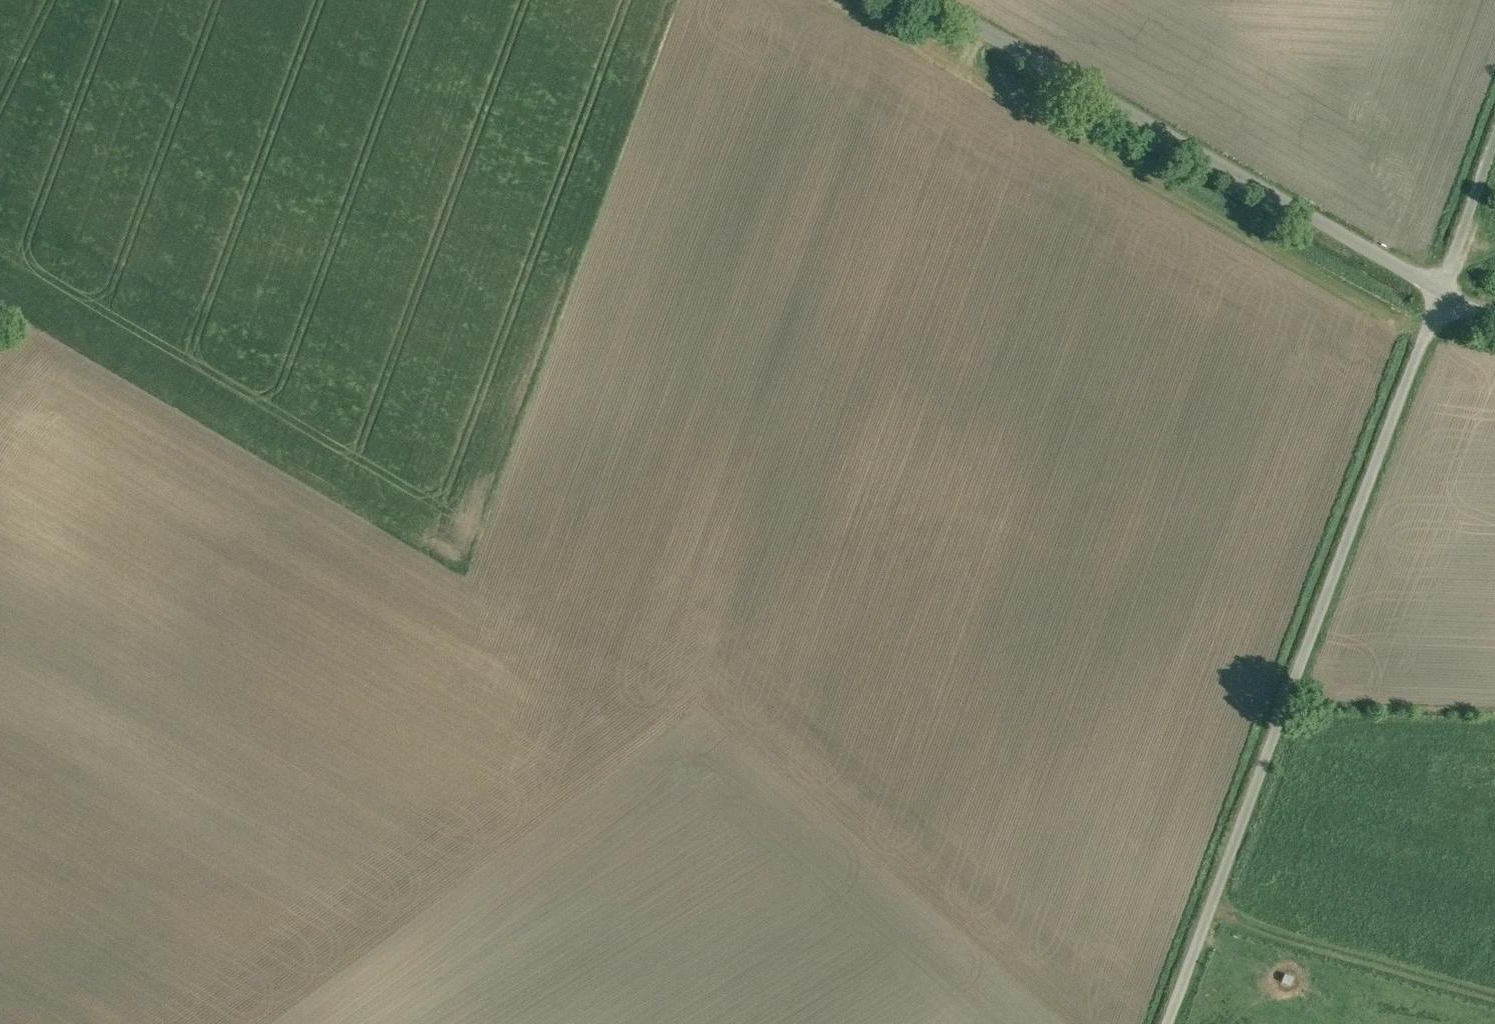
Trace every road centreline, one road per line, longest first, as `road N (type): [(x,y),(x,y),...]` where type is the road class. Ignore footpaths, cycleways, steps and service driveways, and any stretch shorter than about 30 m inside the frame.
road 1 (unclassified): [(1439,301),(1162,1023)]
road 2 (unclassified): [(1443,290),(932,0)]
road 3 (unclassified): [(1443,290),(1494,141)]

